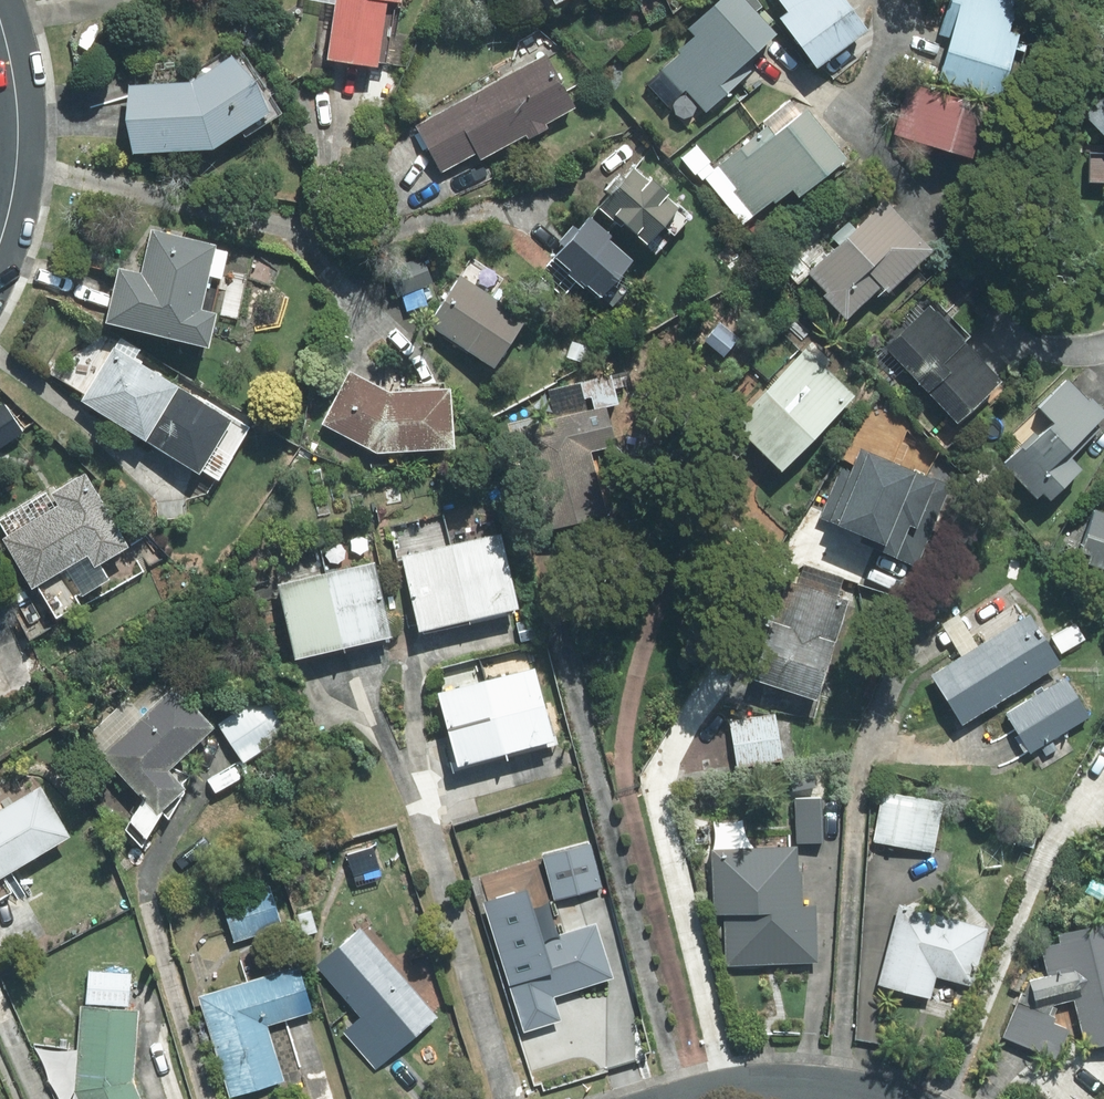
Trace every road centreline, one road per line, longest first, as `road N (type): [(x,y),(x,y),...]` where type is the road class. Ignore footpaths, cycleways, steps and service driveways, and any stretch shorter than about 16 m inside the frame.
road 1 (residential): [(0,242),(18,120),(0,21)]
road 2 (residential): [(703,1098),(792,1085),(879,1098)]

